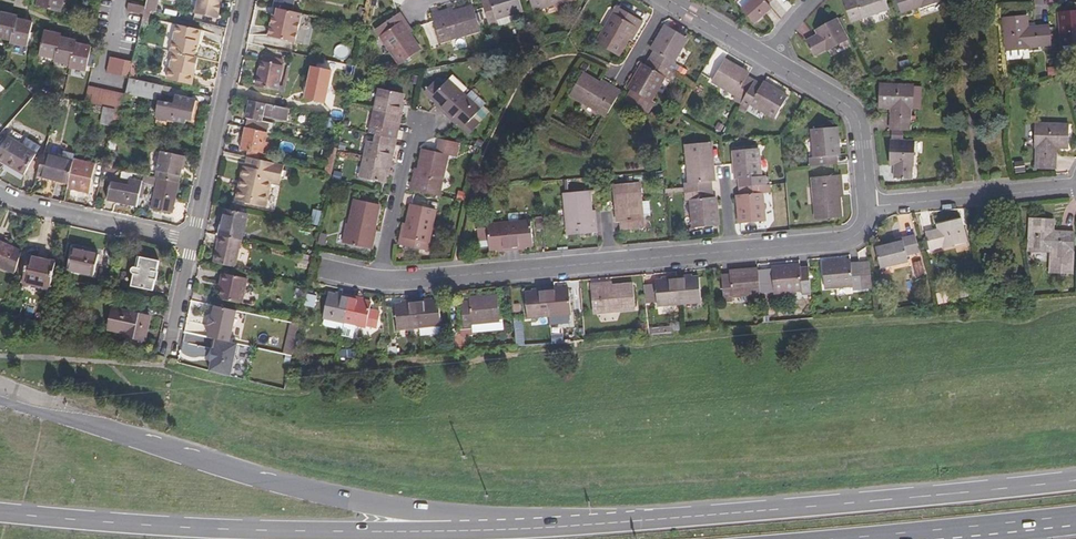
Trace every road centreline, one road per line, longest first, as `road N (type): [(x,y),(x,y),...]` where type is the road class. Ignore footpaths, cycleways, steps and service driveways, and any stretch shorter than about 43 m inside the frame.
road 1 (primary): [(582,525),(393,510),(267,483),(0,399)]
road 2 (primary): [(582,525),(354,532),(0,514)]
road 3 (primary): [(1075,481),(582,525)]
road 4 (primary): [(827,538),(1075,515)]
road 5 (residential): [(189,240),(241,0)]
road 6 (residential): [(380,279),(608,261)]
road 7 (residential): [(1075,187),(867,207)]
road 8 (residential): [(867,207),(856,115),(765,56)]
road 9 (residential): [(189,240),(25,205),(0,192)]
road 10 (residential): [(380,279),(414,128)]
road 11 (residential): [(734,249),(850,238),(861,230),(867,207)]
road 12 (residential): [(608,261),(734,249)]
road 13 (residential): [(163,358),(189,240)]

